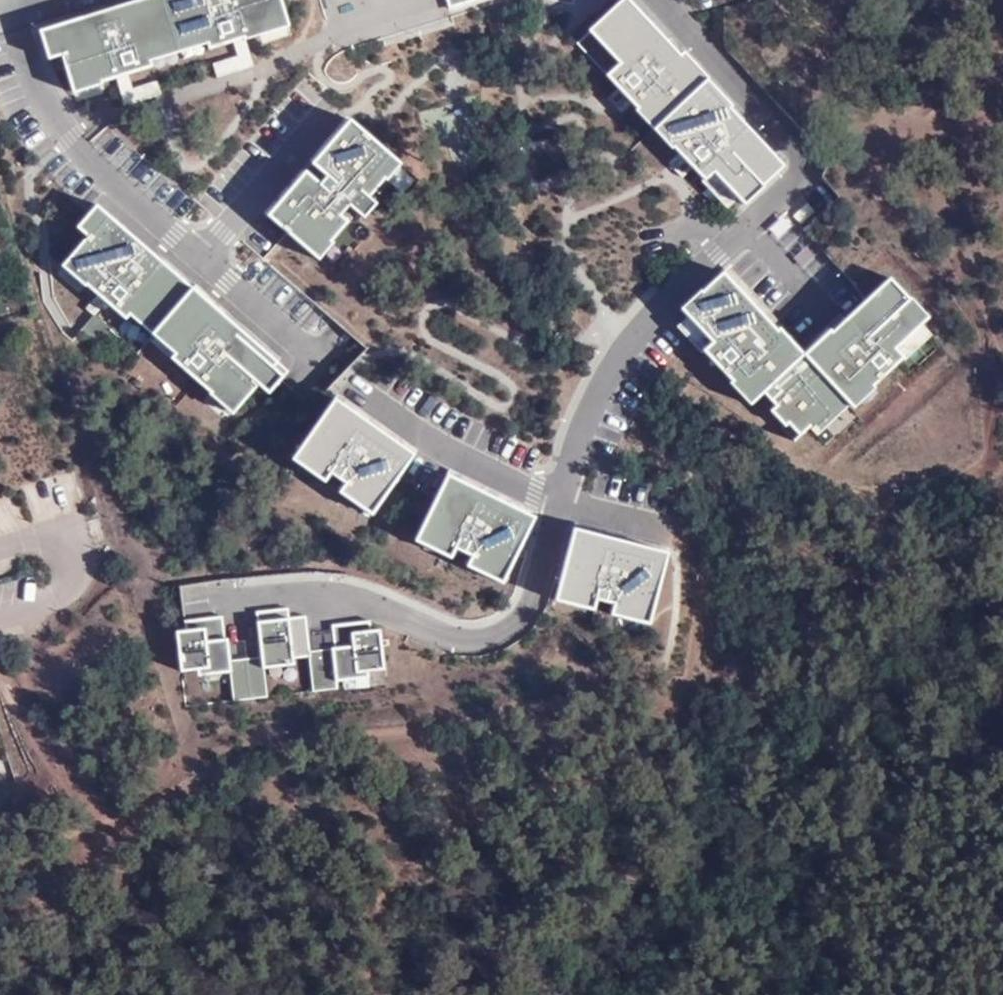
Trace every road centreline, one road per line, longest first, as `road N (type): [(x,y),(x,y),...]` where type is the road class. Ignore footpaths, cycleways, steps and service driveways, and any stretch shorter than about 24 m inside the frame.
road 1 (residential): [(667,0),(795,146),(802,174),(610,372),(563,499)]
road 2 (residential): [(563,499),(522,615),(499,638),(456,638),(366,605),(291,593)]
road 3 (residential): [(201,252),(82,154),(58,121),(26,60),(12,6),(33,0)]
road 4 (residential): [(563,499),(412,432),(355,389)]
road 5 (residential): [(0,629),(78,607),(79,547),(25,516),(0,524)]
road 6 (residential): [(201,252),(321,110)]
road 7 (residential): [(311,349),(201,252)]

